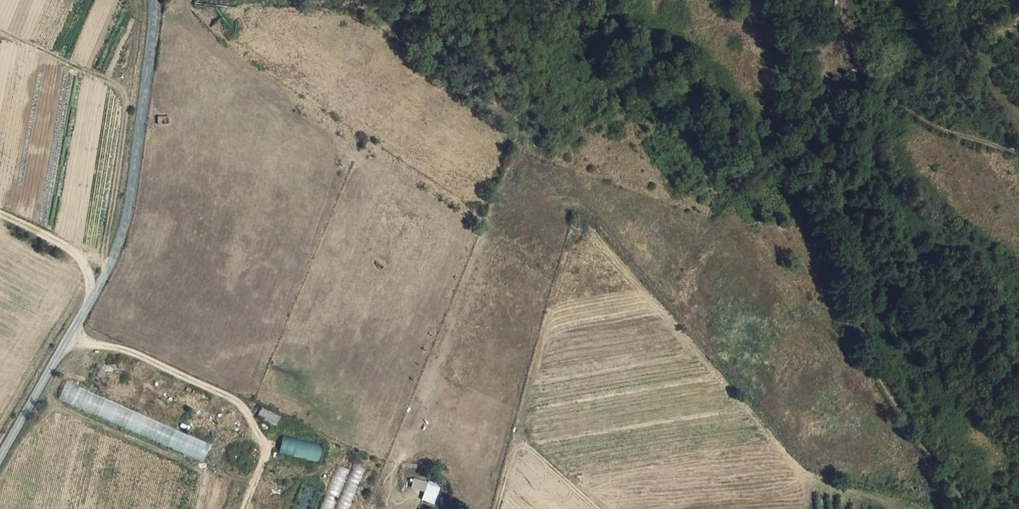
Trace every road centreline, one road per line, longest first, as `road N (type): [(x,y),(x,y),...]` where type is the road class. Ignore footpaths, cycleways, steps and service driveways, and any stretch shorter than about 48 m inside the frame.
road 1 (track): [(970,508),(887,393),(862,322),(823,117),(792,77),(778,0)]
road 2 (unclassified): [(0,458),(119,241),(152,0)]
road 3 (track): [(0,31),(119,88),(126,118),(107,270),(95,257),(0,214)]
road 4 (track): [(245,508),(267,450),(244,407),(137,353),(70,333)]

